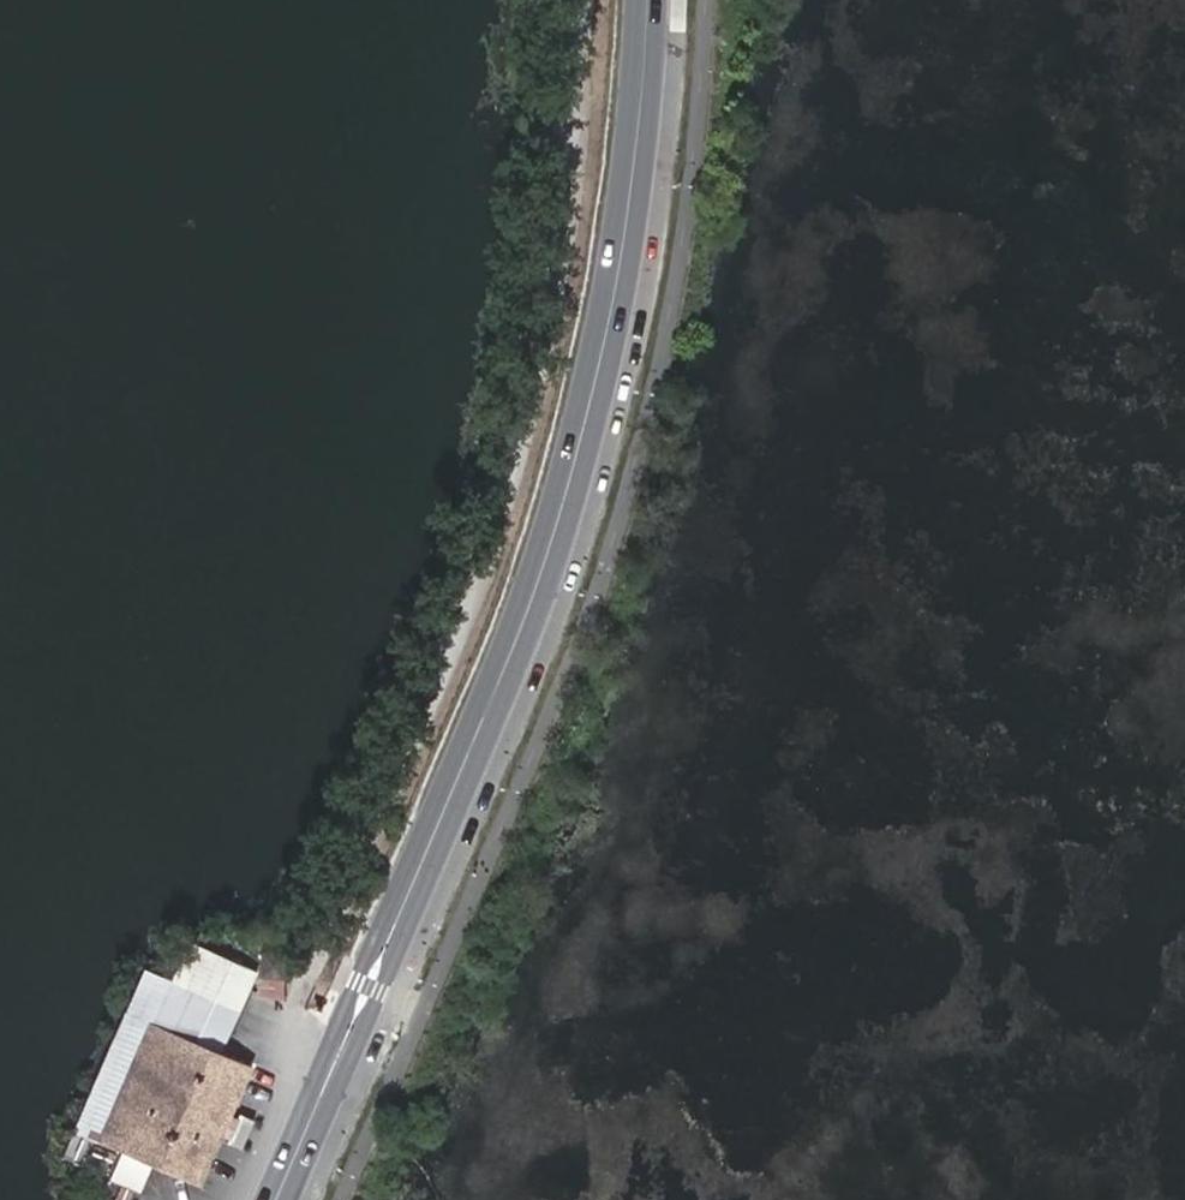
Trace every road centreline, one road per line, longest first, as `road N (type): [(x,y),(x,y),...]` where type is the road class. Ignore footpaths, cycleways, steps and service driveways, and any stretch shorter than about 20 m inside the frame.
road 1 (secondary): [(655,0),(640,162),(566,494),(497,701),(279,1199)]

